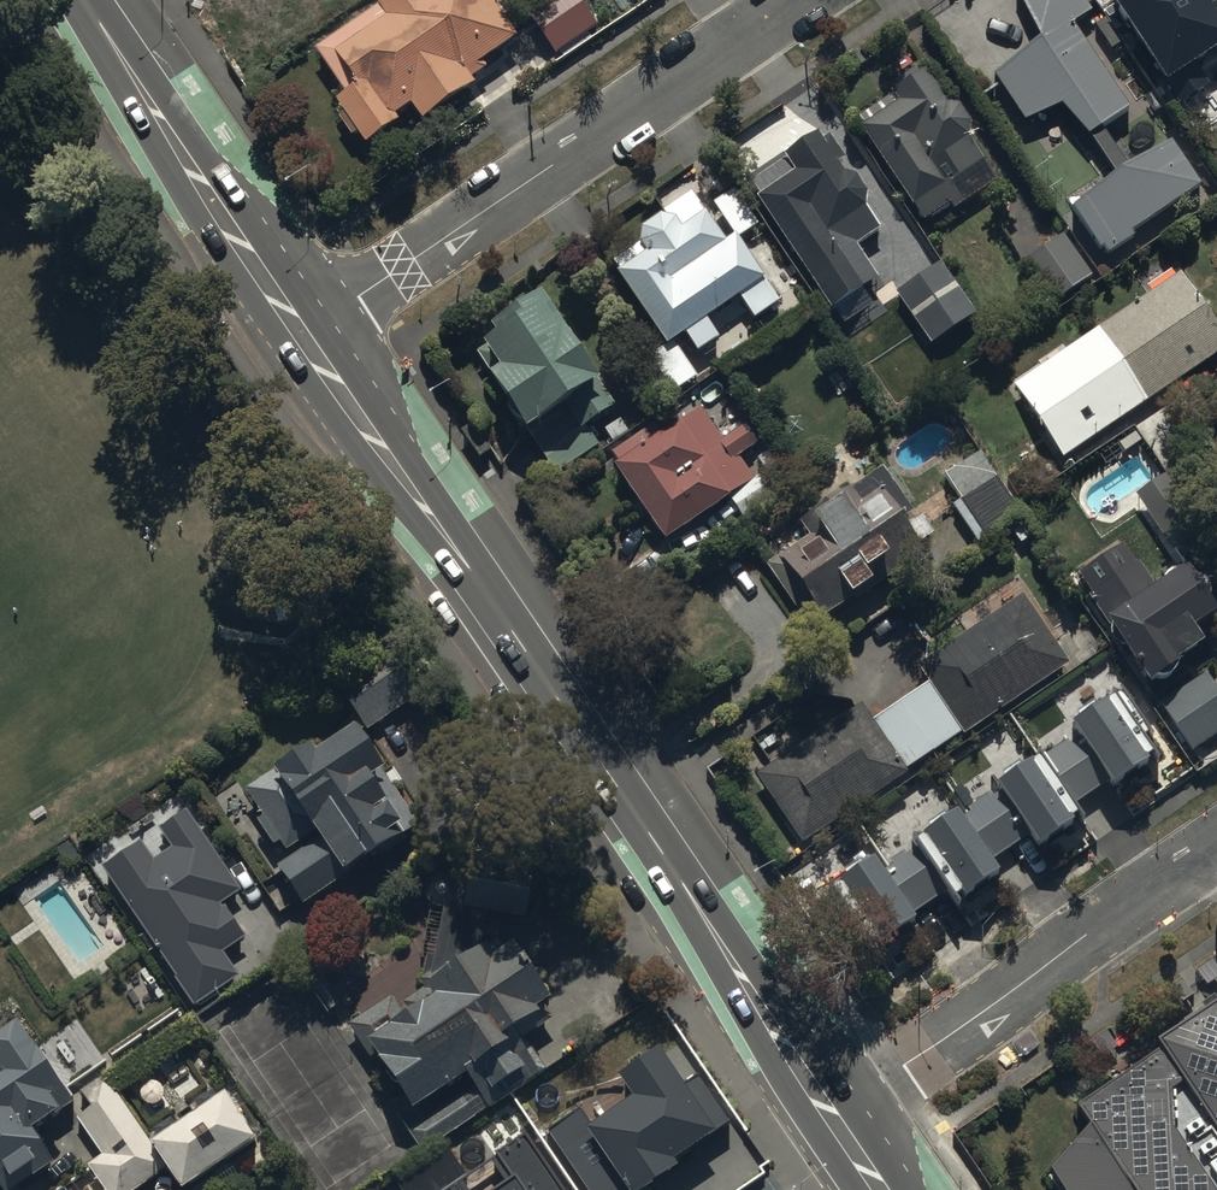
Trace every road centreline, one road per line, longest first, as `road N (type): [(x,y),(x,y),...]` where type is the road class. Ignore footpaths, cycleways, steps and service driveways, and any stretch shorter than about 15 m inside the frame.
road 1 (secondary): [(312,331),(453,531),(835,1113)]
road 2 (residential): [(312,331),(799,0)]
road 3 (residential): [(835,1113),(1216,848)]
road 4 (secondary): [(88,0),(312,331)]

